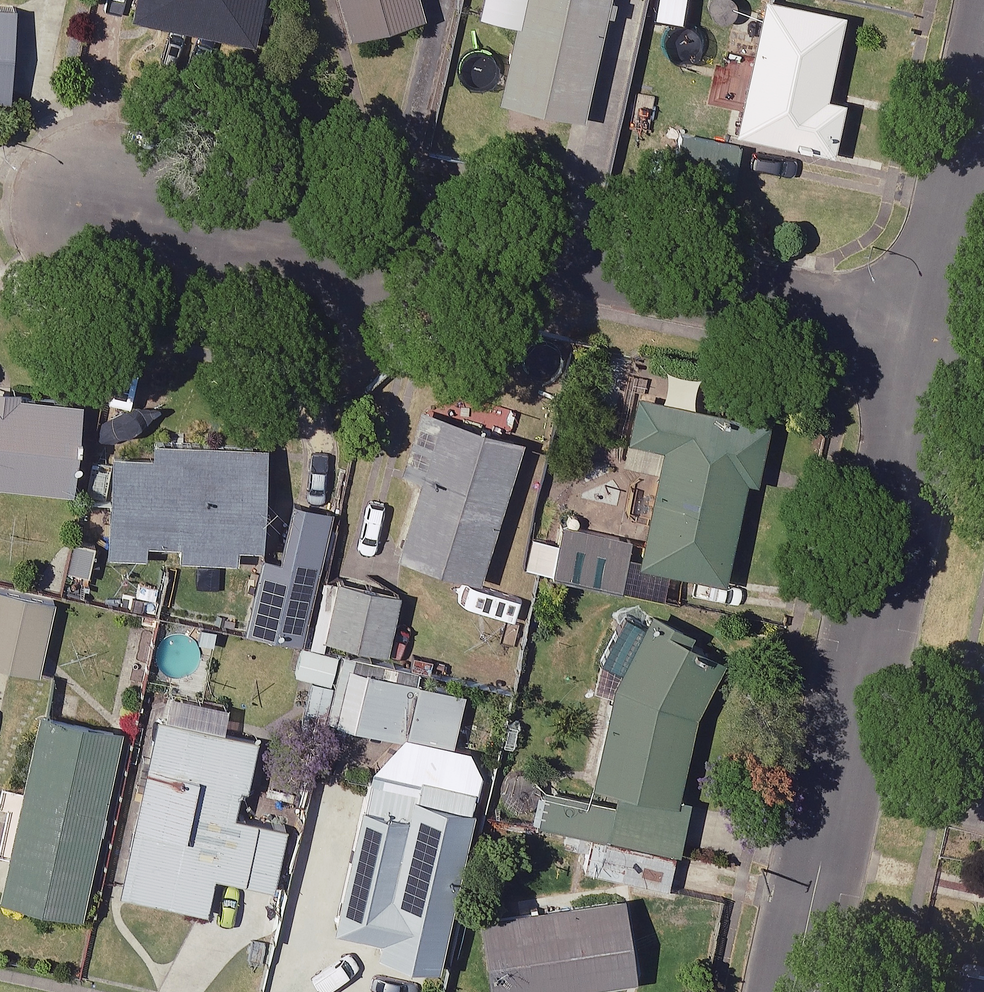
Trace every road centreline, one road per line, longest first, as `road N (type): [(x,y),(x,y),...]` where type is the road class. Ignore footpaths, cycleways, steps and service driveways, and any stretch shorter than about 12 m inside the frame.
road 1 (residential): [(95,199),(525,252),(934,339)]
road 2 (residential): [(934,339),(795,991)]
road 3 (residential): [(983,110),(934,339)]

